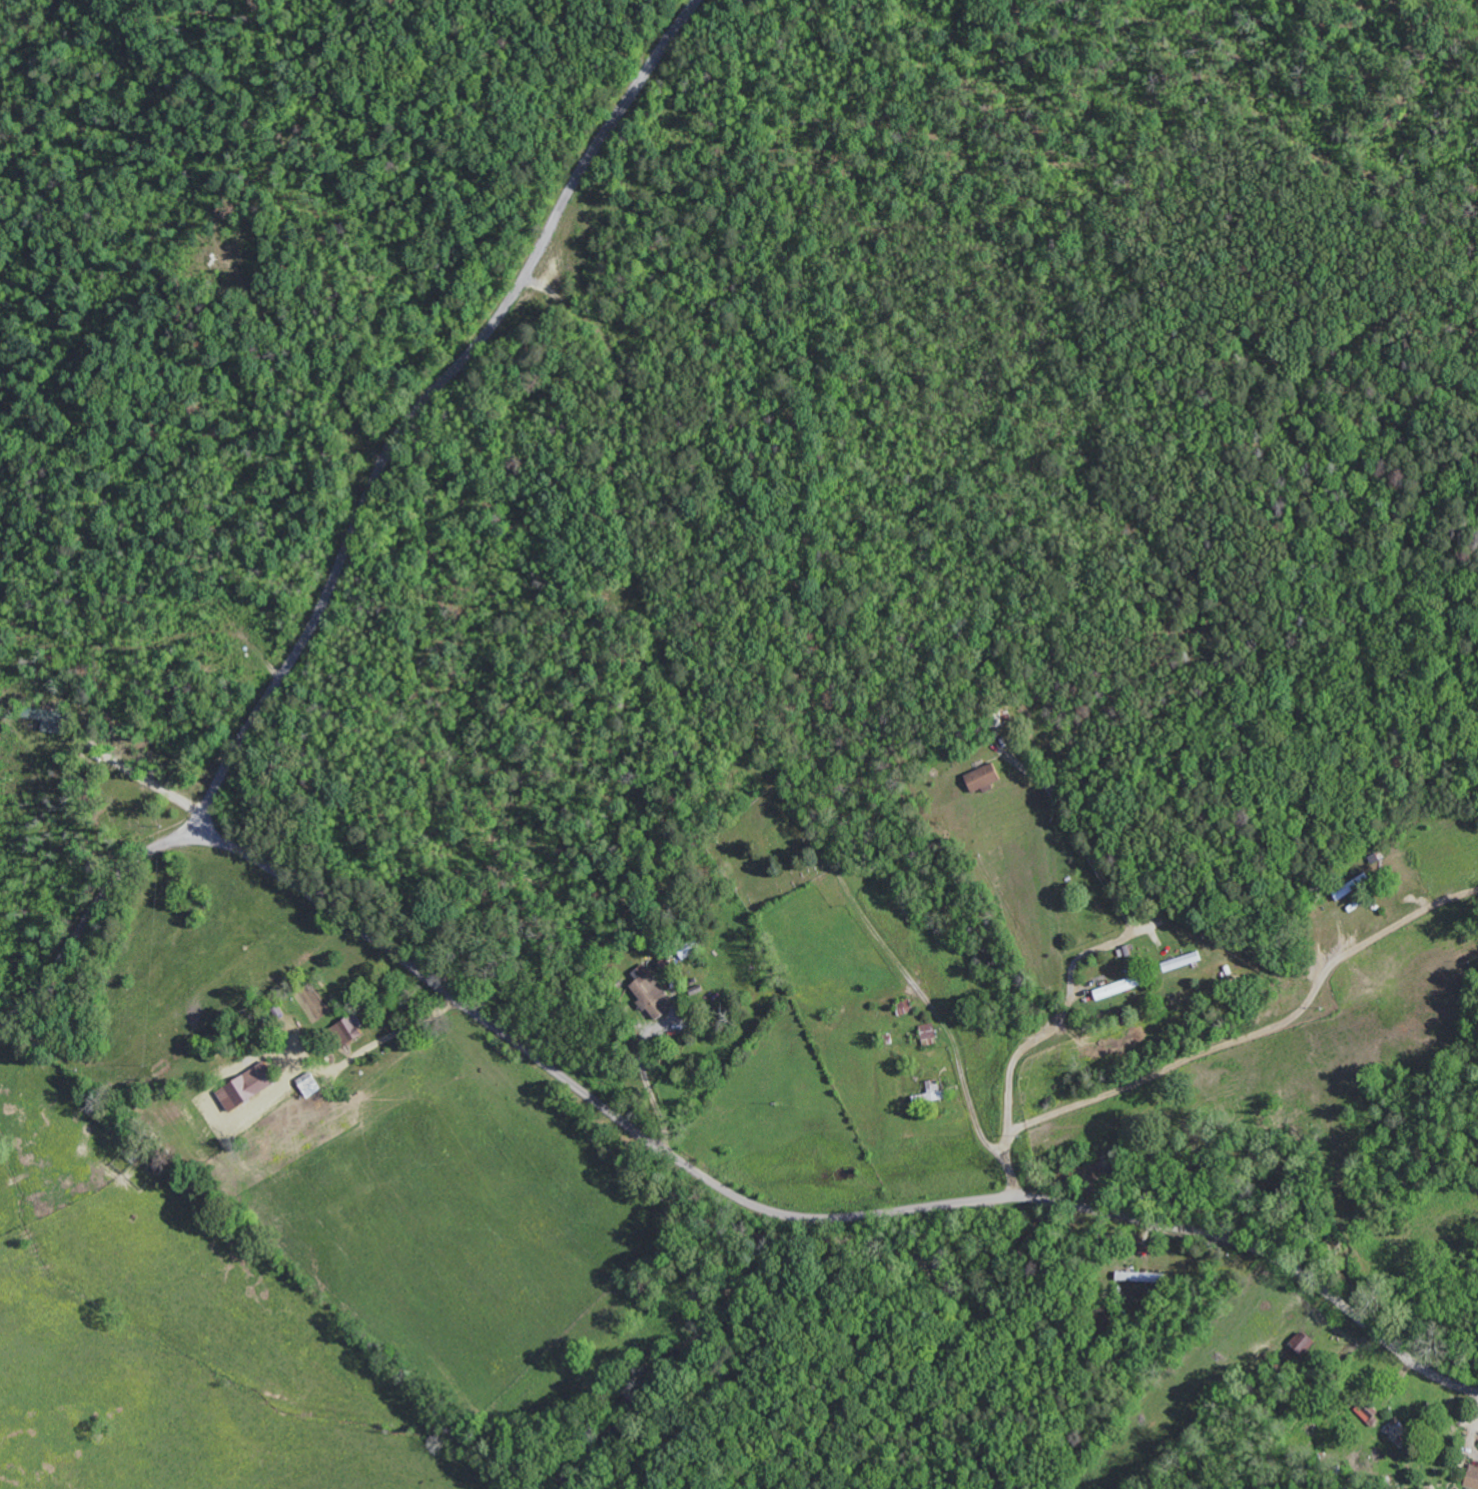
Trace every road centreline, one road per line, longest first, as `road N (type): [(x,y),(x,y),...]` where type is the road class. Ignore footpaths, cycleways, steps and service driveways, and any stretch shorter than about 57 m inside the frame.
road 1 (residential): [(1477,1394),(1422,1369),(1279,1261),(1216,1238),(1015,1200),(837,1220),(761,1210),(672,1158),(273,872),(217,846),(164,849),(133,867),(0,1031)]
road 2 (residential): [(190,844),(235,752),(315,624),(401,434),(496,322),(589,160),(701,0)]
road 3 (residential): [(1192,1059),(1014,1134),(1003,1162),(1015,1200)]

